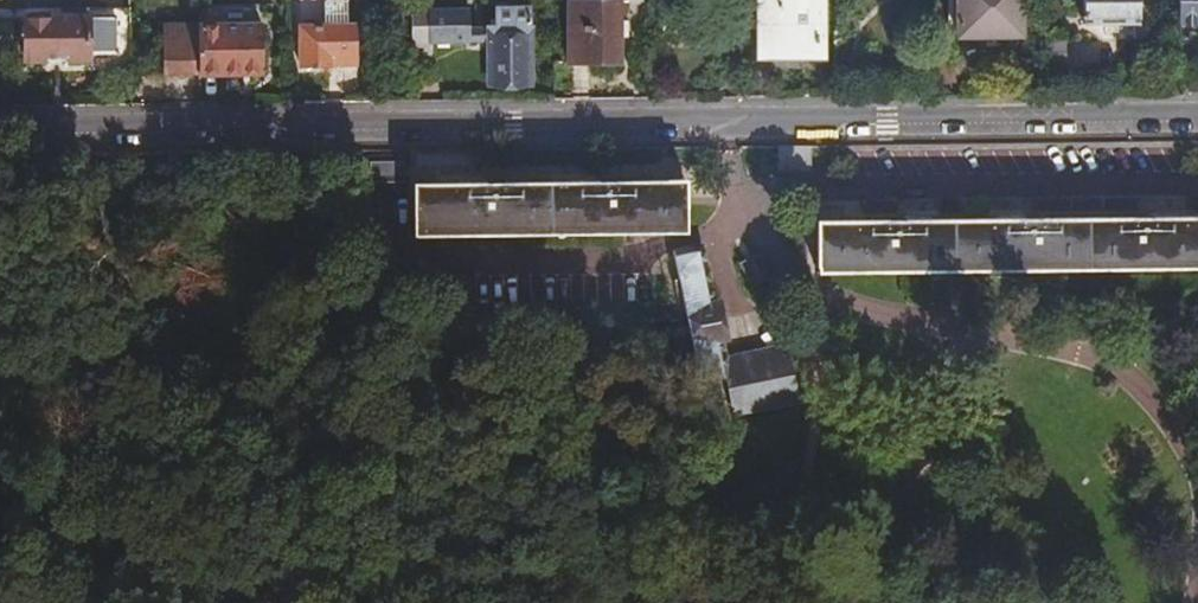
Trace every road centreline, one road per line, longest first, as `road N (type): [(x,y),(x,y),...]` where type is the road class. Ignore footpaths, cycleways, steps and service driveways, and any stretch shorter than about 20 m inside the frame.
road 1 (secondary): [(1197,113),(0,136)]

